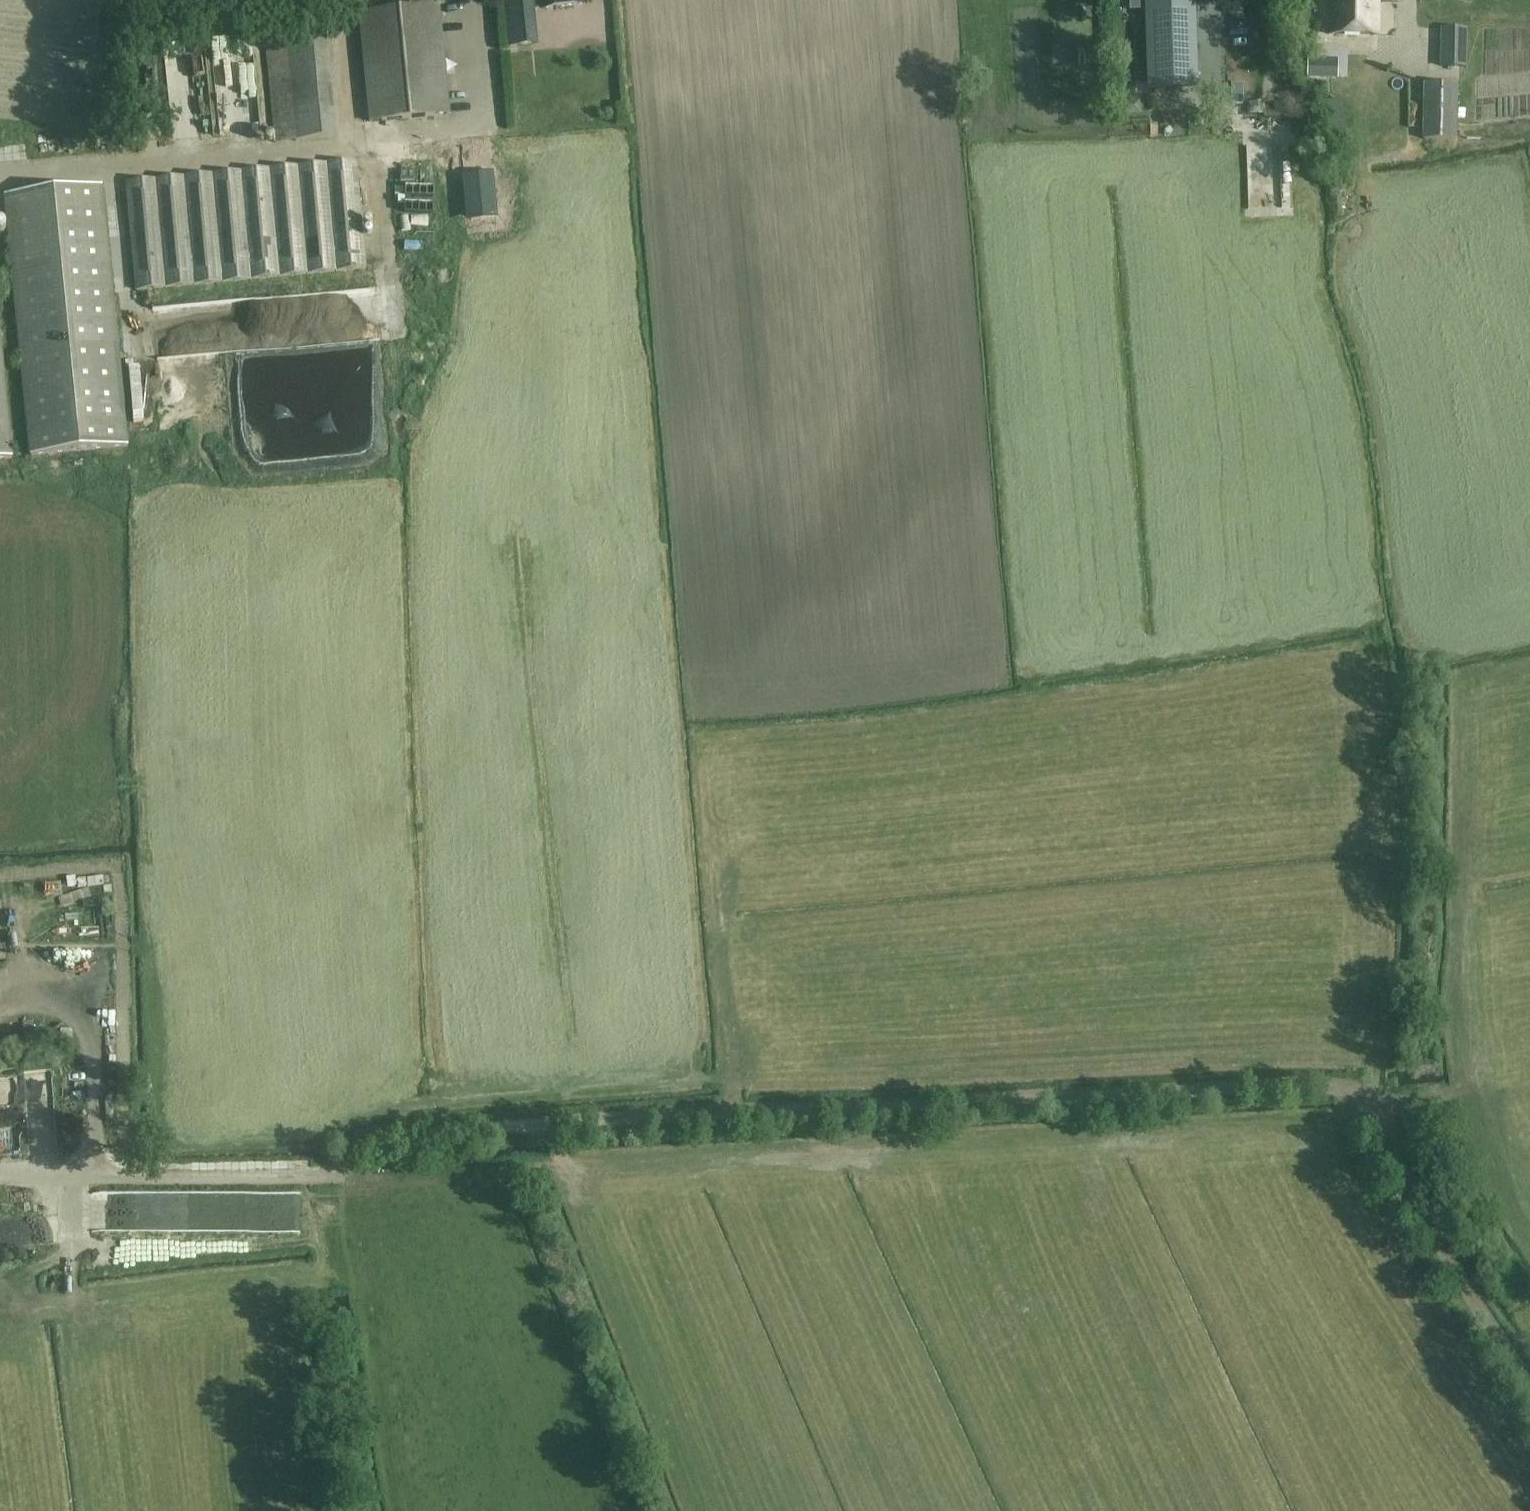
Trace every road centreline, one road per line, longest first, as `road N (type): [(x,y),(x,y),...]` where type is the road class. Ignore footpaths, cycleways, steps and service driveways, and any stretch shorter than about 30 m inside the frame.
road 1 (track): [(1529,1381),(1414,1186),(1373,1100),(1325,1086),(725,1111),(403,1138),(310,1176),(34,1178),(0,1171)]

